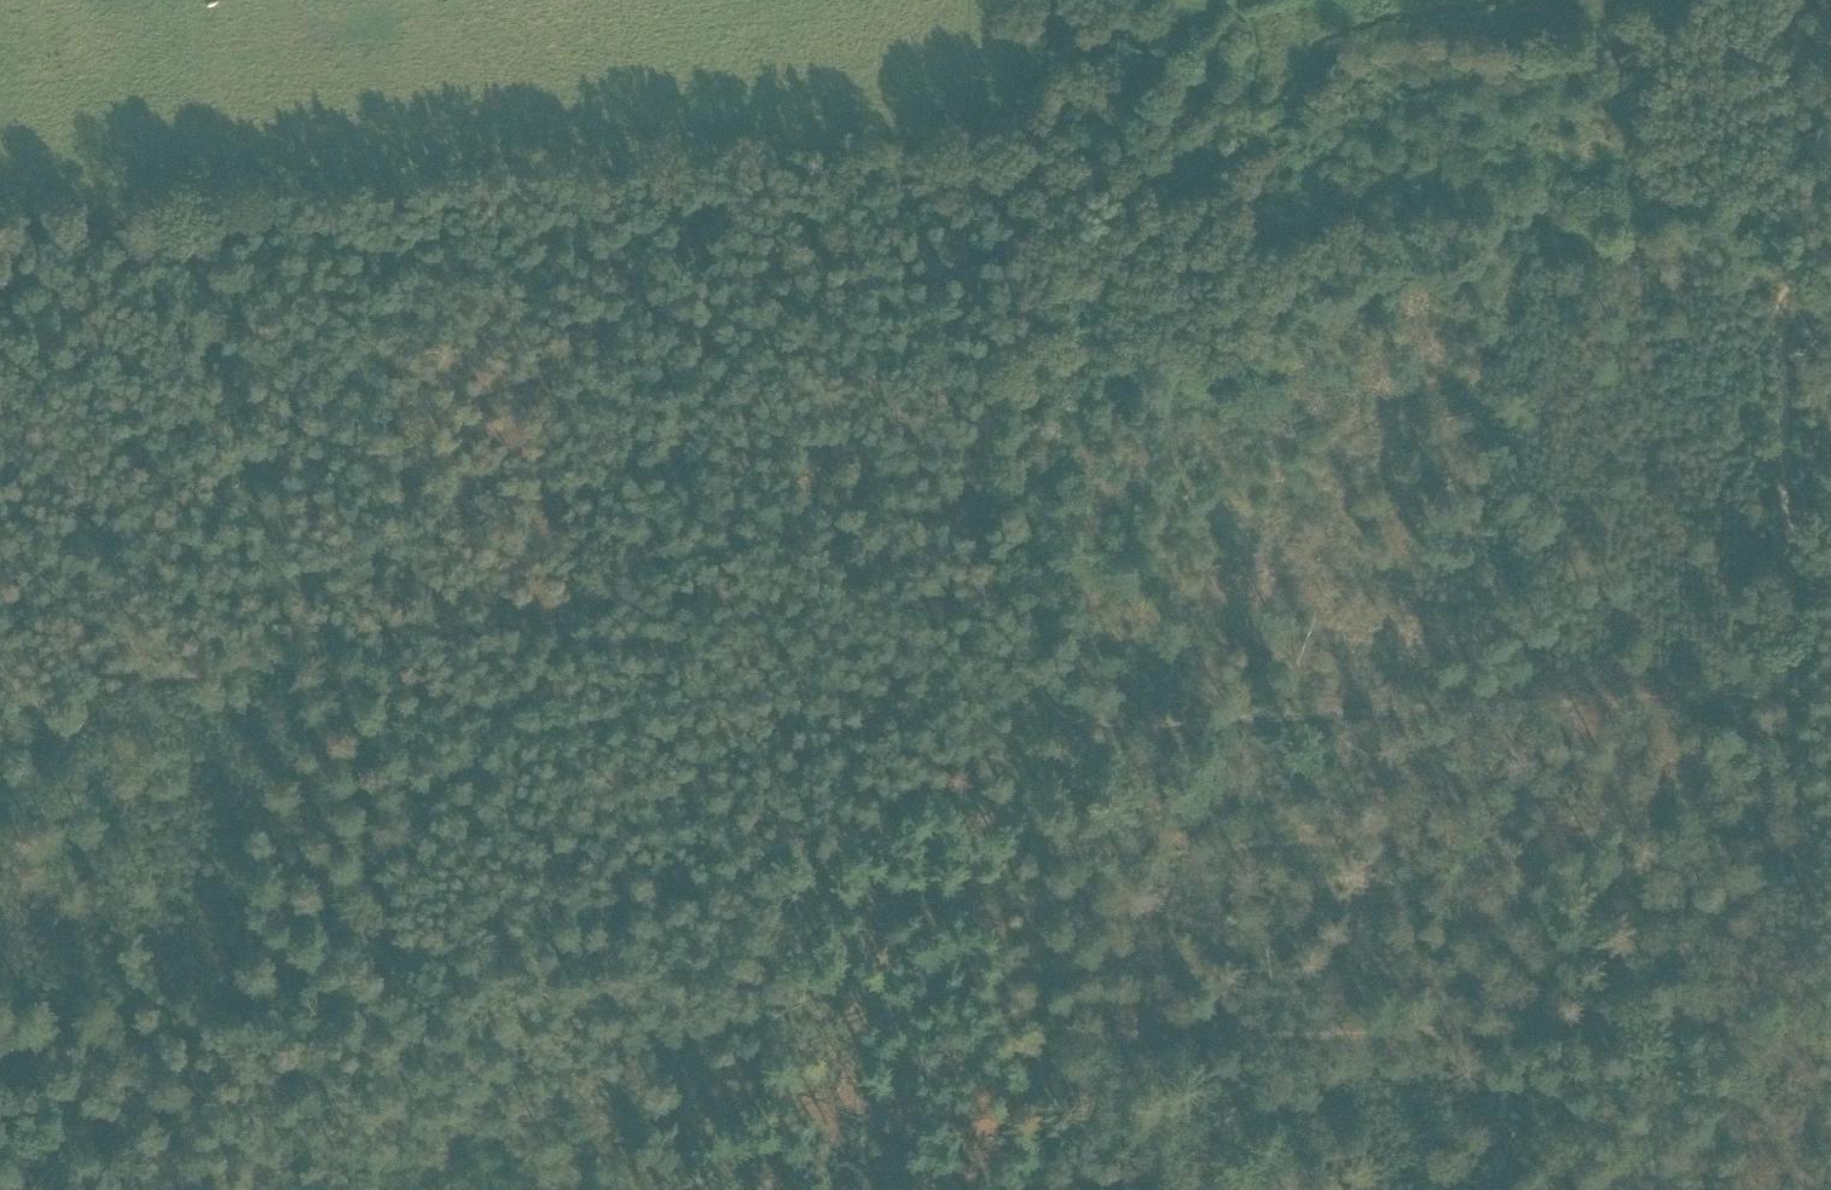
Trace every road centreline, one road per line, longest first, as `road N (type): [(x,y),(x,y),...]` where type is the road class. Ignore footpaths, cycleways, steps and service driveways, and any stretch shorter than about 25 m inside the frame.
road 1 (track): [(1023,657),(1057,705),(1124,719),(1744,705),(1790,741),(1802,1007),(1038,1053)]
road 2 (track): [(1038,1053),(1010,167)]
road 3 (track): [(634,537),(679,545),(971,494),(1016,495)]
road 4 (track): [(953,185),(771,286),(713,337),(695,381)]
road 5 (track): [(695,381),(634,537)]
road 6 (track): [(1010,167),(1019,0)]
road 7 (track): [(1048,1186),(1038,1053)]

